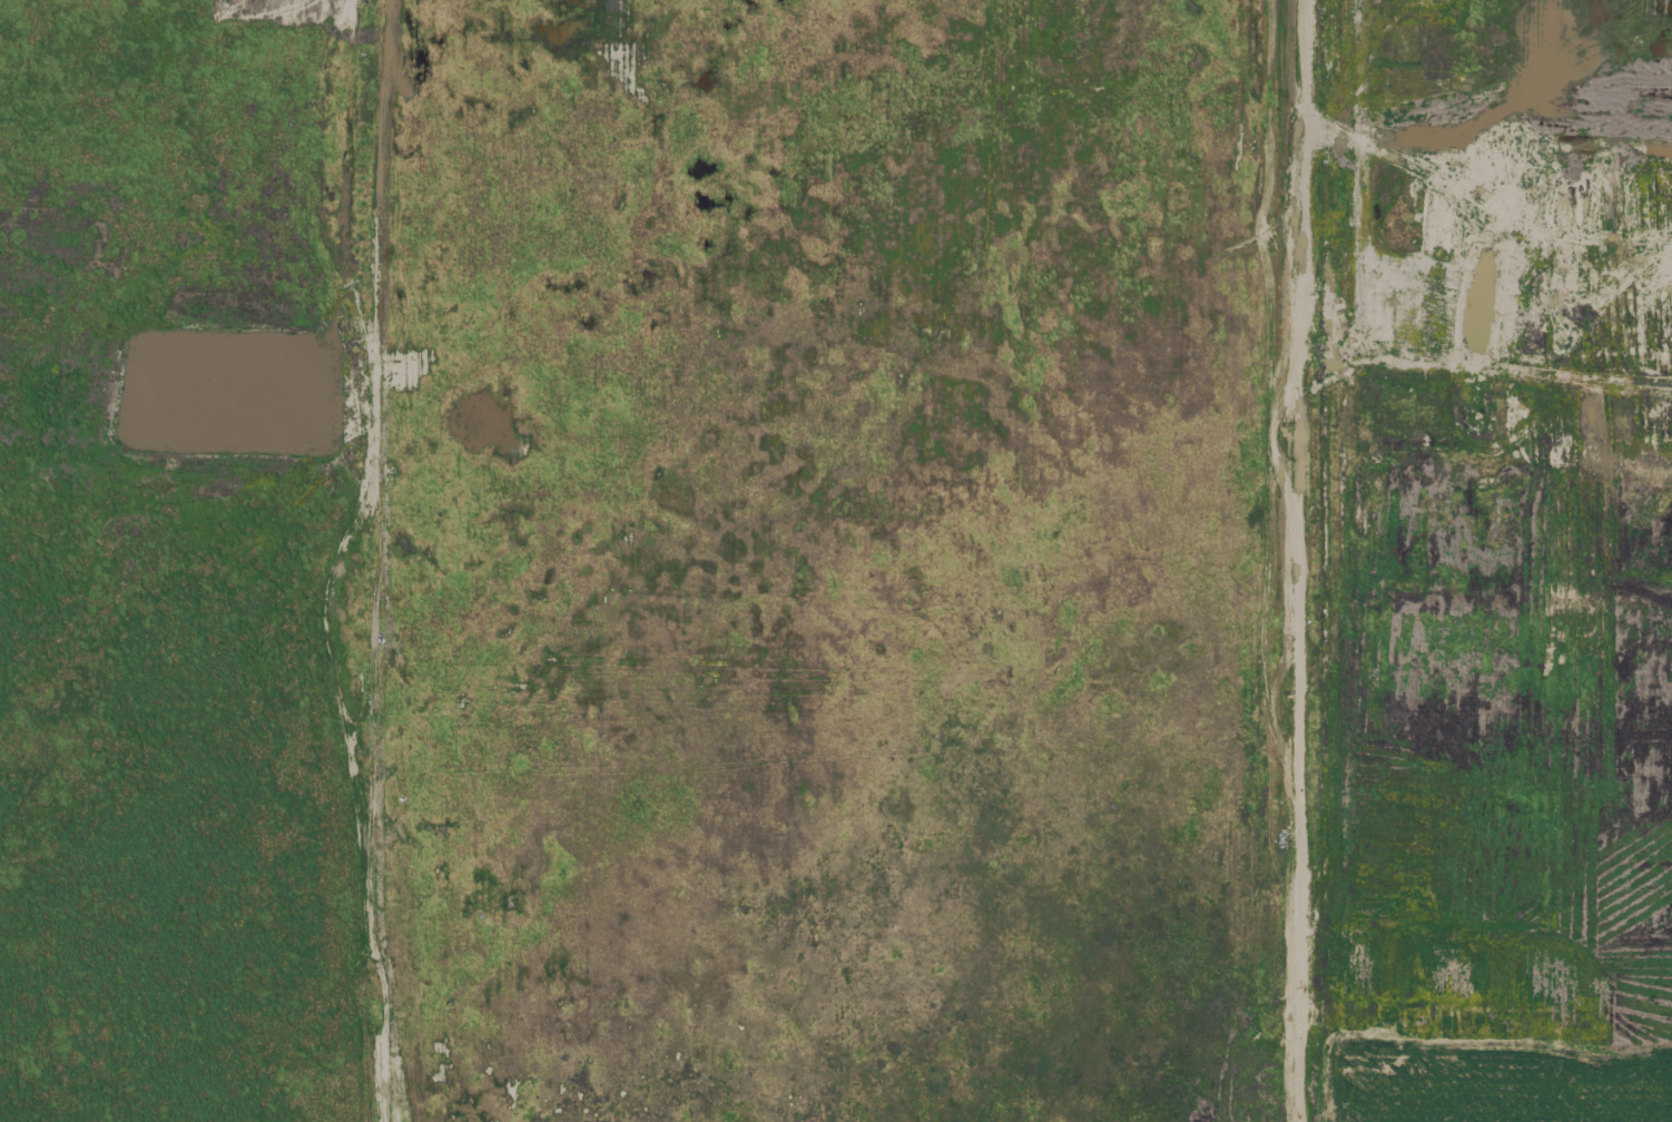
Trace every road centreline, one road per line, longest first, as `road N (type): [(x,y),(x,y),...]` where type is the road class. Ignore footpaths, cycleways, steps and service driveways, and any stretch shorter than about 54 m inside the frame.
road 1 (residential): [(1297,0),(1297,1121)]

